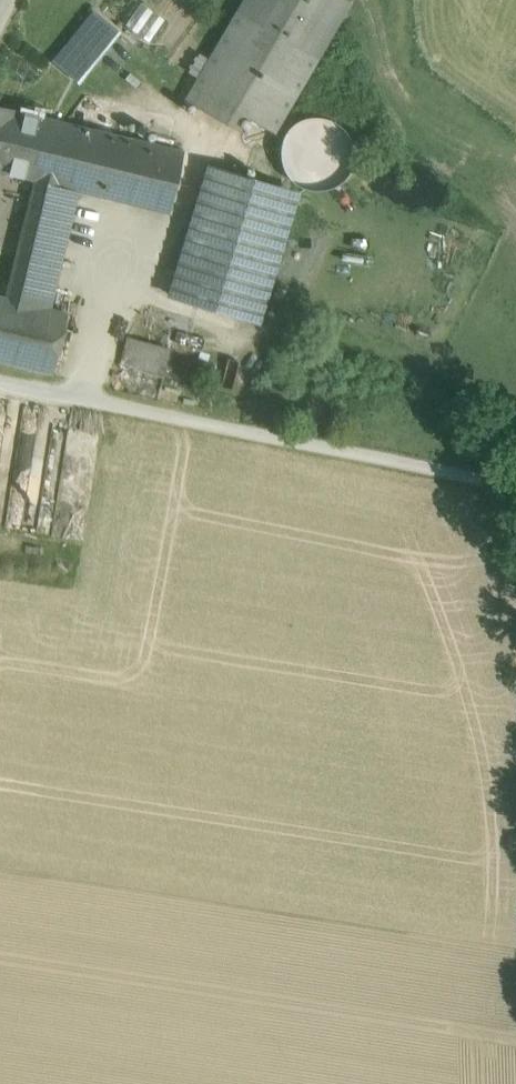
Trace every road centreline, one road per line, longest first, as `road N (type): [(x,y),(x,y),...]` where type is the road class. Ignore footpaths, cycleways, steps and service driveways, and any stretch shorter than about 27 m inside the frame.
road 1 (unclassified): [(0,382),(515,478)]
road 2 (track): [(115,292),(216,327),(239,356),(226,422)]
road 3 (track): [(84,397),(115,292),(157,236)]

